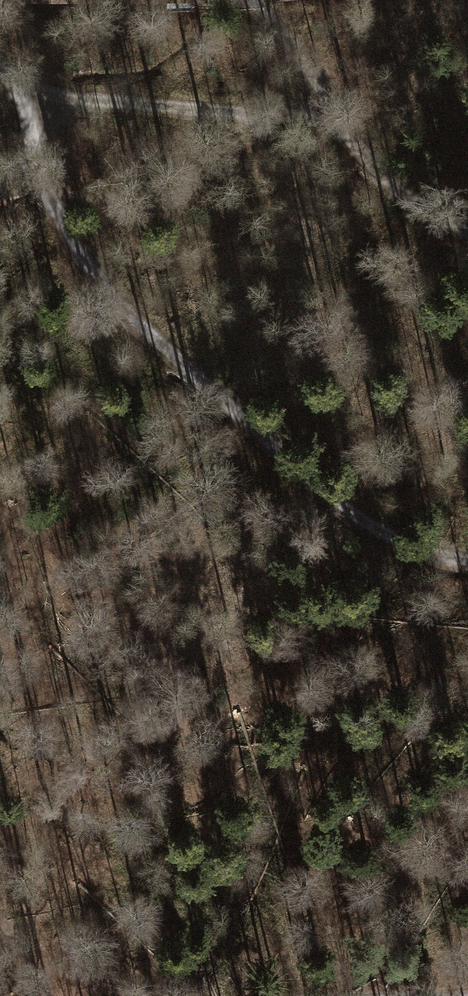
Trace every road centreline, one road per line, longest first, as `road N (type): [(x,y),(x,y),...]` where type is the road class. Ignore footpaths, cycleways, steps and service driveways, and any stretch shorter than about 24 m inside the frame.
road 1 (track): [(467,566),(379,532),(322,493),(98,280),(27,150)]
road 2 (track): [(256,0),(368,162),(408,199),(467,228)]
road 3 (track): [(15,88),(83,102),(330,117)]

